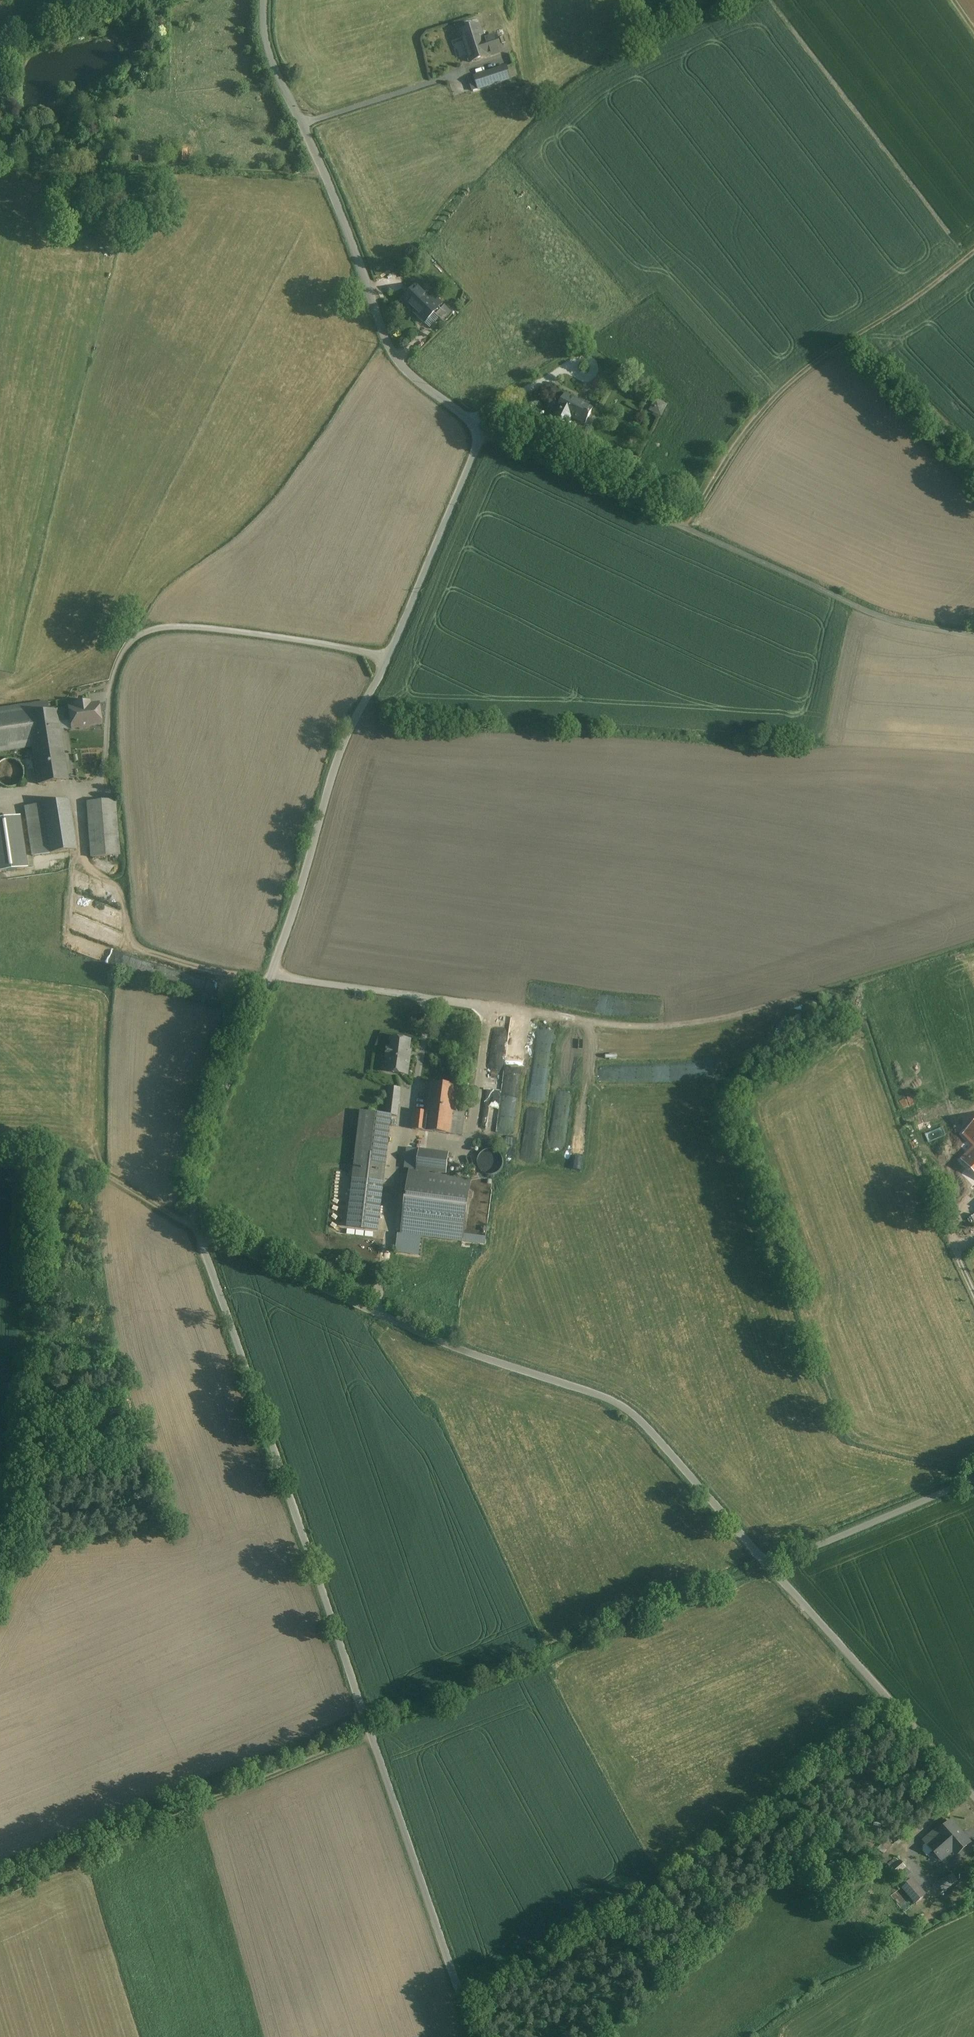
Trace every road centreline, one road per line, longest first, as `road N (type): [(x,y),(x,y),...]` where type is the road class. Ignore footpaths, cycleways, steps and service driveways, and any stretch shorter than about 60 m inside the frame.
road 1 (unclassified): [(265,0),(269,53),(403,369),(478,434),(432,557),(334,769),(272,975),(198,1160),(190,1202),(198,1228)]
road 2 (unclassified): [(198,1228),(476,2036)]
road 3 (track): [(0,1881),(769,1565)]
road 4 (unclassified): [(769,1565),(624,1408),(473,1354),(198,1228)]
road 5 (track): [(490,1007),(600,1024),(679,1024),(800,997),(973,938)]
road 6 (track): [(973,254),(818,356),(777,393),(681,525)]
road 7 (track): [(973,635),(881,618),(681,525)]
road 8 (unclassified): [(973,1795),(769,1565)]
road 9 (track): [(681,525),(478,434)]
road 10 (unclassified): [(973,1479),(769,1565)]
road 11 (track): [(0,1164),(62,1159),(99,1170),(198,1228)]

